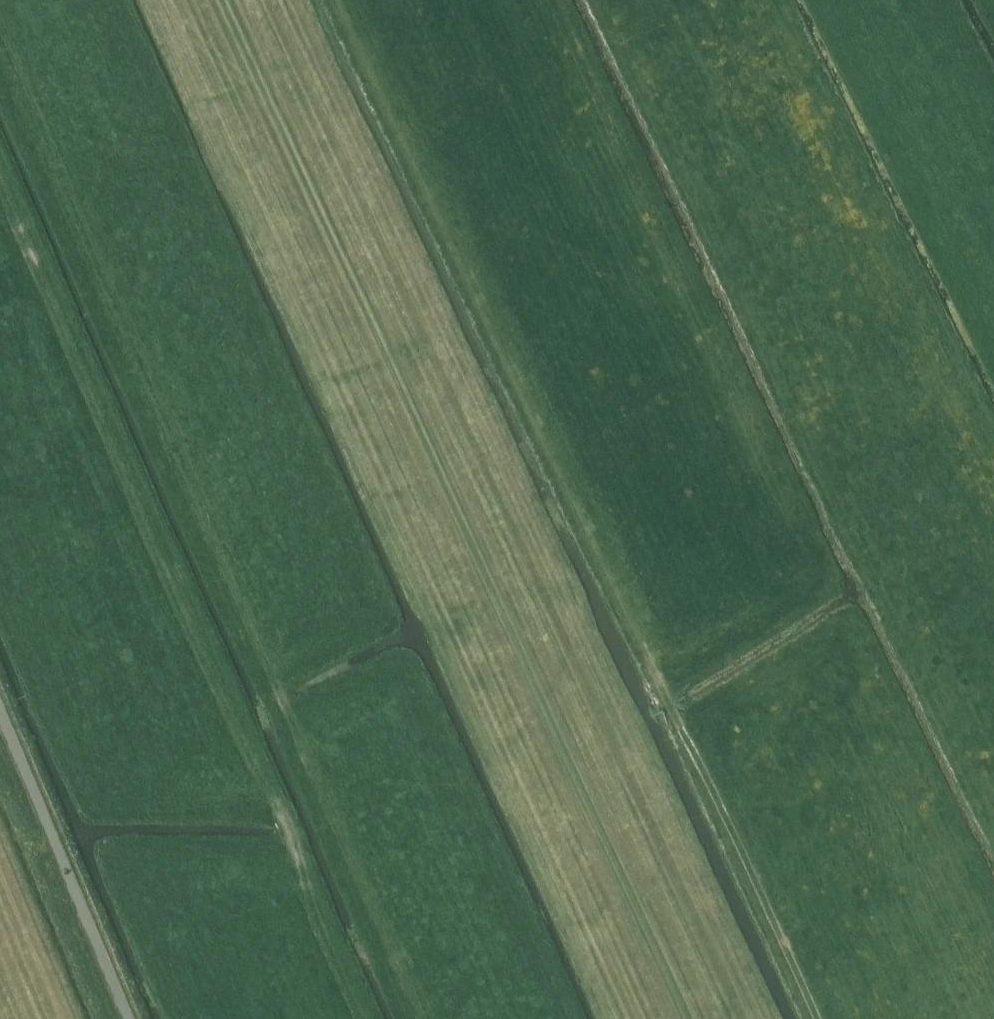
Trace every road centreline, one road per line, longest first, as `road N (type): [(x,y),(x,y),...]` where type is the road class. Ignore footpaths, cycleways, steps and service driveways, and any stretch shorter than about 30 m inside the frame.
road 1 (track): [(814,1018),(660,689)]

